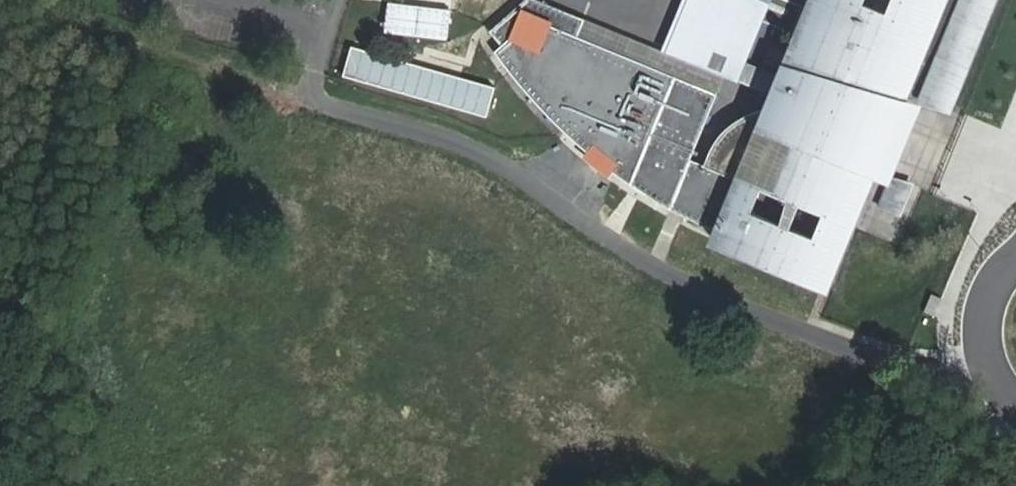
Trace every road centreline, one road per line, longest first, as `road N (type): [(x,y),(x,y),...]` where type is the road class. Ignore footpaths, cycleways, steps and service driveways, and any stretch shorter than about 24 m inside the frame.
road 1 (unclassified): [(313,91),(420,123),(707,287),(893,364),(946,370),(981,353)]
road 2 (track): [(313,91),(0,5)]

